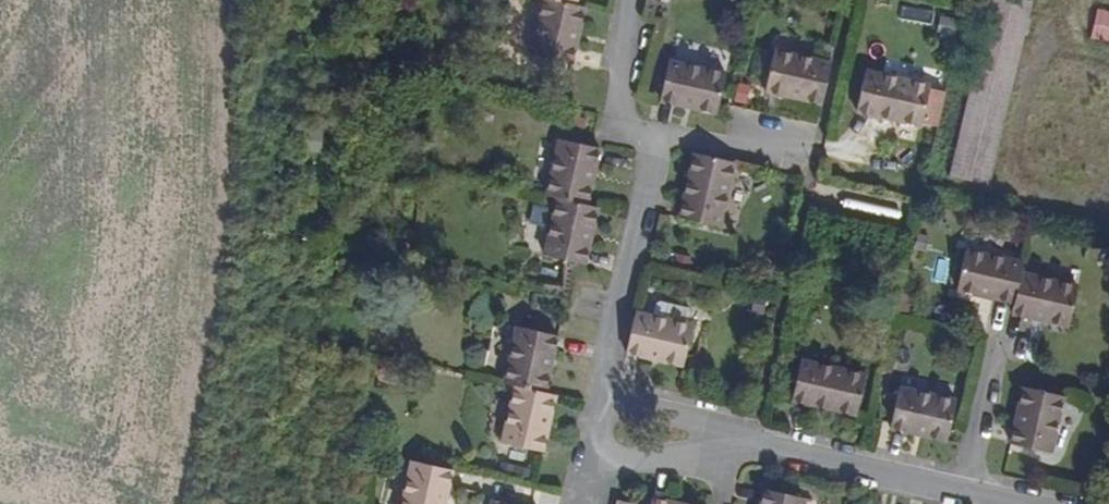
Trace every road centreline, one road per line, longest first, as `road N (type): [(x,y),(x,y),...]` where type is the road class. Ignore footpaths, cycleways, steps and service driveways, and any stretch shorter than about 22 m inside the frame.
road 1 (residential): [(785,450),(705,468),(619,471),(600,453),(607,393)]
road 2 (residential): [(659,147),(607,393)]
road 3 (residential): [(785,450),(972,495)]
road 4 (residential): [(607,393),(629,411),(785,450)]
road 5 (residential): [(635,0),(625,62),(631,126),(659,147)]
road 6 (residential): [(972,495),(1009,342)]

